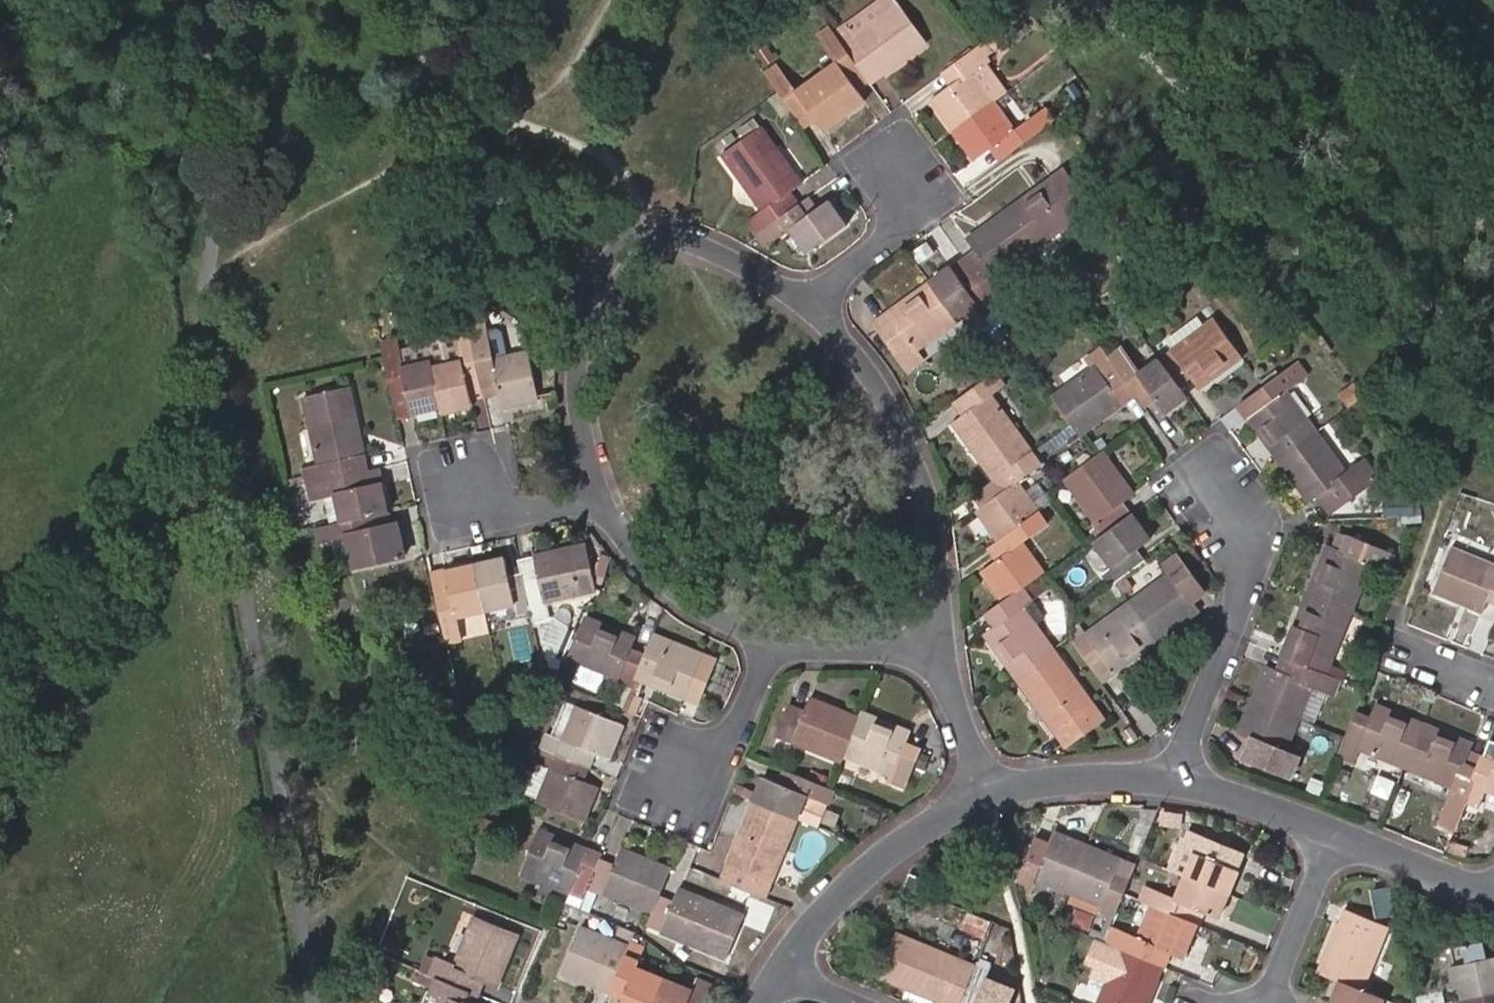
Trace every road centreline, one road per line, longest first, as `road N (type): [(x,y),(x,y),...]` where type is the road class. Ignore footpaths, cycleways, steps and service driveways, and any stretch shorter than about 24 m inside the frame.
road 1 (residential): [(807,304),(745,266),(663,233),(616,251),(592,296),(578,383),(601,499)]
road 2 (residential): [(939,654),(933,540),(918,476),(871,377),(807,304)]
road 3 (residential): [(1178,769),(1249,585),(1204,479)]
road 4 (residential): [(983,793),(917,825),(822,915),(789,965)]
road 5 (residential): [(601,499),(625,539),(681,594),(769,645)]
road 6 (track): [(983,793),(1031,1002)]
road 7 (residential): [(1178,769),(983,793)]
road 8 (residential): [(1340,831),(1280,978),(1262,1002)]
road 9 (residential): [(1340,831),(1216,775),(1178,769)]
road 10 (residential): [(807,304),(896,234),(899,173)]
road 11 (residential): [(769,645),(939,654)]
road 12 (residential): [(1493,896),(1340,831)]
road 13 (residential): [(769,645),(736,732),(682,774)]
road 14 (residential): [(601,499),(522,513),(457,490)]
road 15 (residential): [(983,793),(939,654)]

